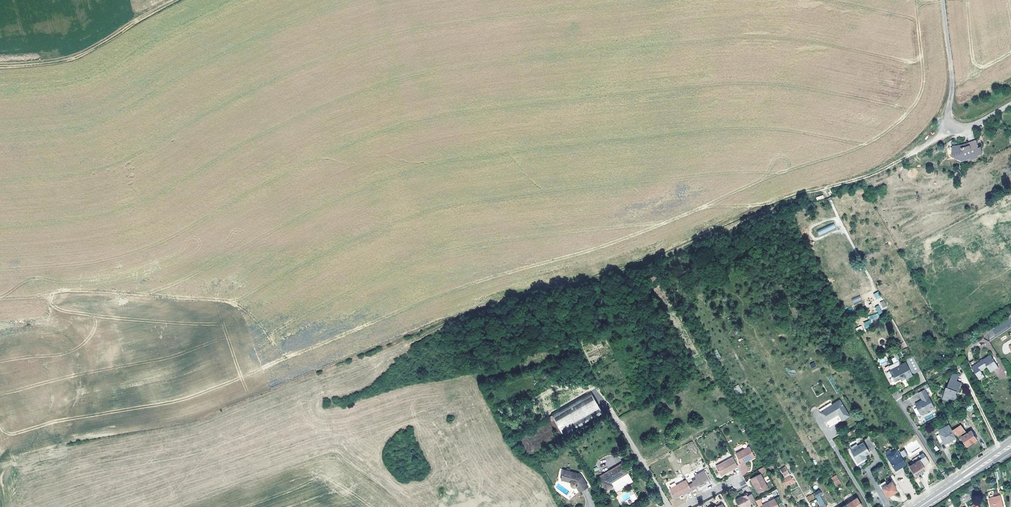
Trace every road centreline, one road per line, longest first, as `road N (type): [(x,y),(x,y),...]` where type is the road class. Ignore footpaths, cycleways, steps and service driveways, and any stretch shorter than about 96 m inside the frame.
road 1 (track): [(0,66),(81,55),(176,0)]
road 2 (track): [(951,133),(871,175),(806,195)]
road 3 (track): [(951,133),(943,0)]

